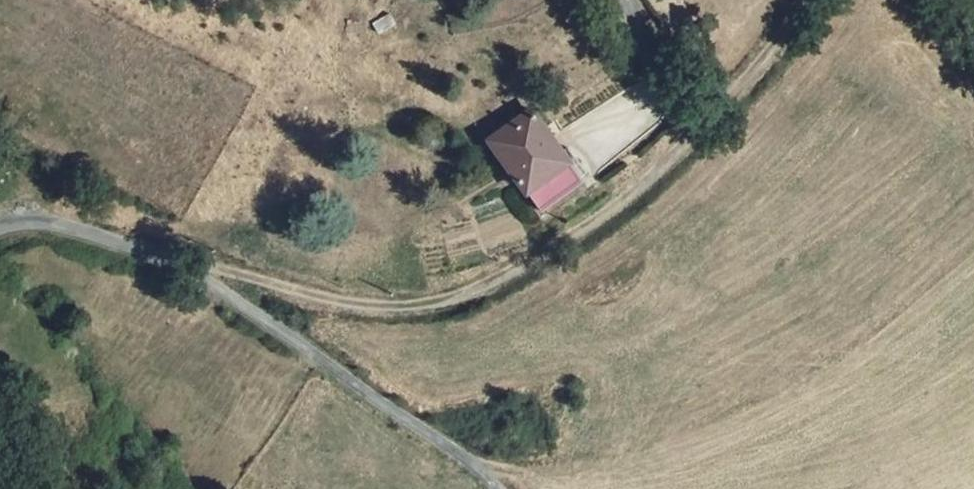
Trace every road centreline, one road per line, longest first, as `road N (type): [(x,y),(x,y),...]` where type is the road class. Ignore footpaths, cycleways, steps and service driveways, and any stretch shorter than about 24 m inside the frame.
road 1 (track): [(167,263),(380,306),(468,292),(575,235),(632,191),(718,113),(805,0)]
road 2 (unclassified): [(0,228),(36,223),(98,237),(209,284),(431,439),(489,488)]
road 3 (track): [(592,147),(650,83),(653,62),(628,0)]

